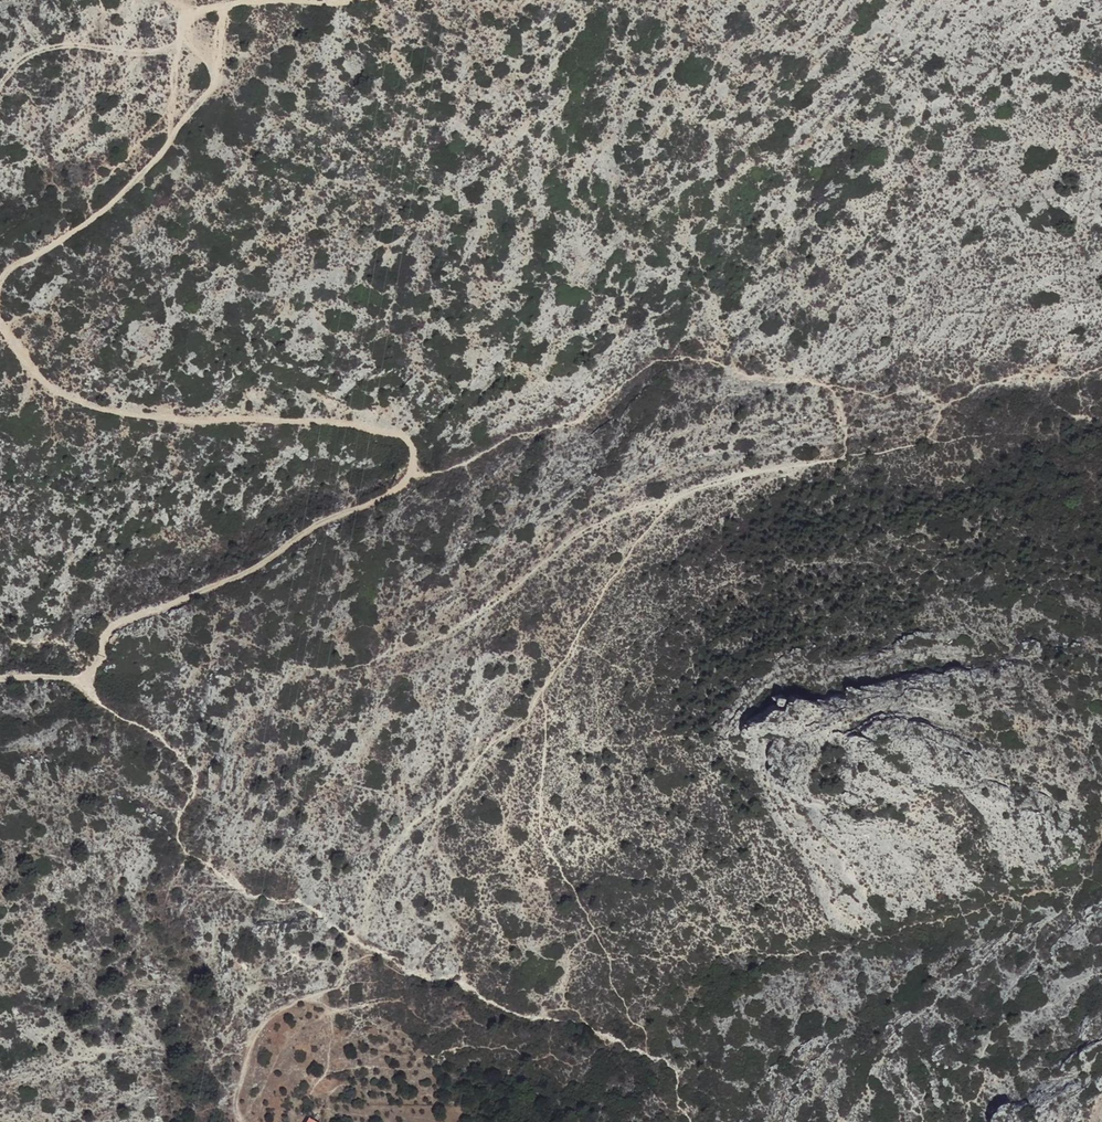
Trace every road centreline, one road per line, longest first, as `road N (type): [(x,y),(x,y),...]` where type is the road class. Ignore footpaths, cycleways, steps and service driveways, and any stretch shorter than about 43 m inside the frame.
road 1 (track): [(85,681),(106,631),(246,574),(306,530),(401,486),(413,448),(397,436),(343,423),(152,416),(69,397),(30,368),(0,321)]
road 2 (track): [(0,283),(92,220),(149,168),(215,82),(185,23),(197,12),(245,1),(348,0)]

